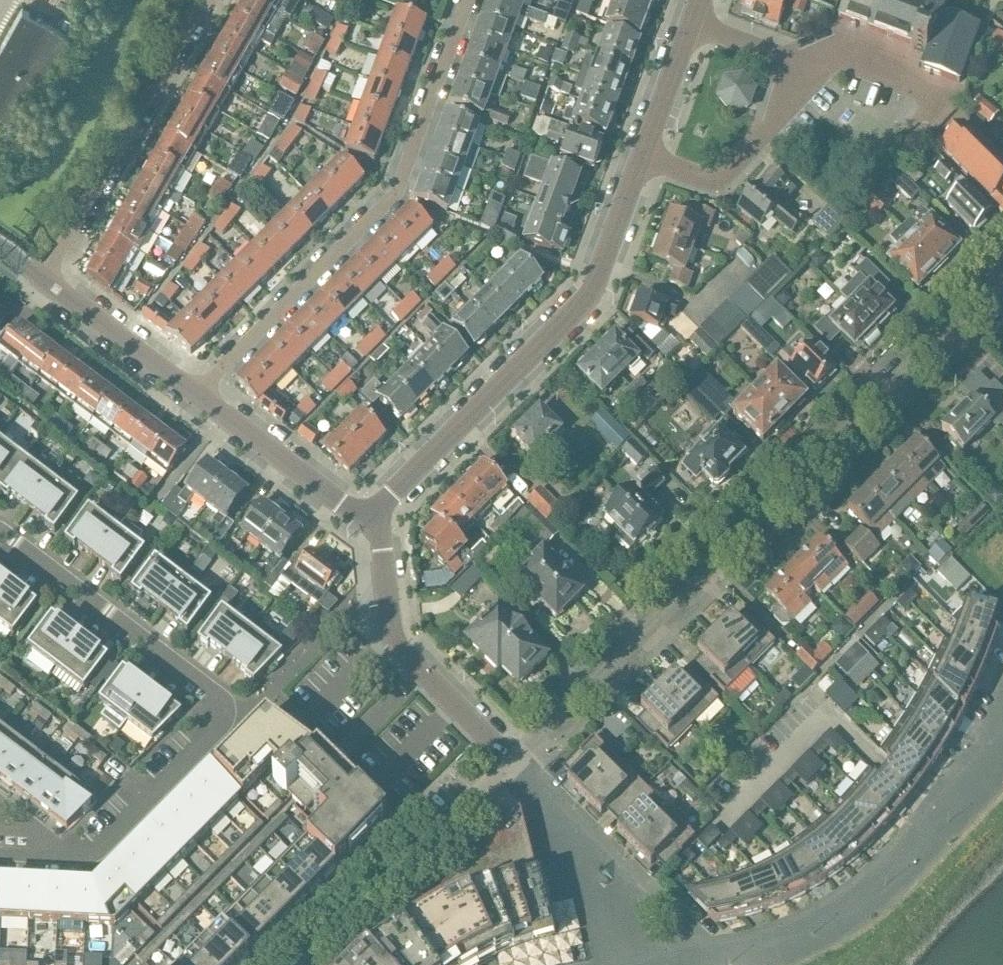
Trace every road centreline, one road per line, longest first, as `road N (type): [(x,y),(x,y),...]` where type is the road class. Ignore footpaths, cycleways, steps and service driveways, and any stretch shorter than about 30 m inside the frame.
road 1 (residential): [(508,762),(1002,272)]
road 2 (residential): [(470,0),(396,195),(195,396)]
road 3 (residential): [(367,521),(573,315),(596,285),(645,156)]
road 4 (residential): [(723,964),(826,924),(879,891),(1002,756)]
road 5 (residential): [(204,0),(42,280)]
road 6 (residential): [(242,713),(0,529)]
road 7 (residential): [(0,852),(86,857),(242,713)]
road 8 (residential): [(307,964),(508,762)]
road 9 (residential): [(645,156),(718,186),(828,69)]
road 10 (residential): [(508,762),(394,641),(384,574)]
road 11 (residential): [(367,521),(195,396)]
road 12 (residential): [(242,713),(384,574)]
road 13 (residential): [(195,396),(42,280)]
road 14 (residential): [(641,888),(508,762)]
road 15 (residential): [(828,69),(692,24)]
road 16 (residential): [(645,156),(692,24)]
road 17 (residential): [(945,99),(846,59),(828,69)]

